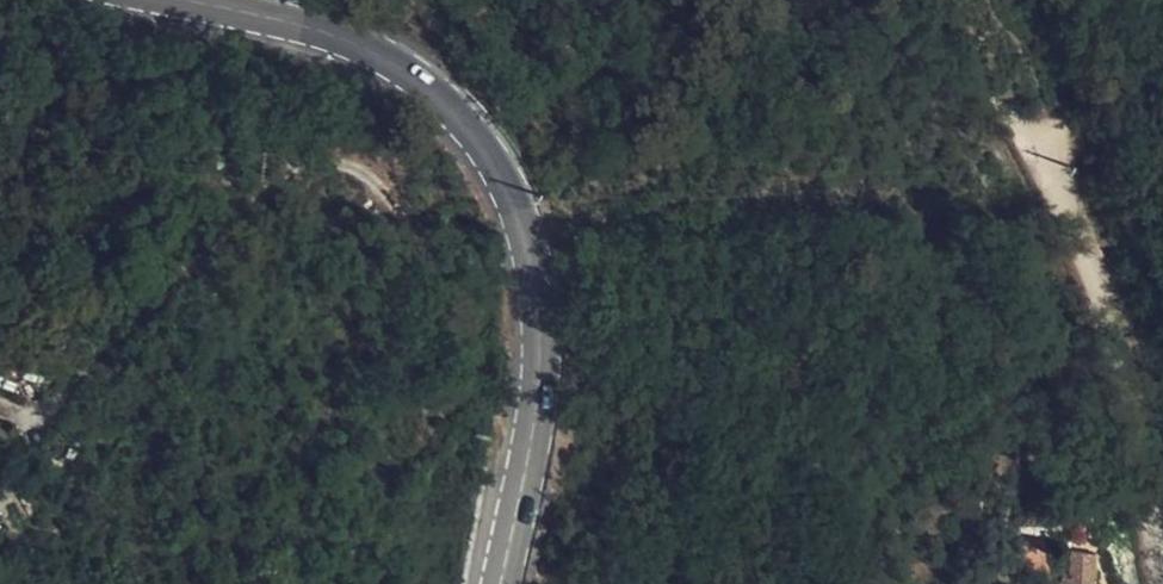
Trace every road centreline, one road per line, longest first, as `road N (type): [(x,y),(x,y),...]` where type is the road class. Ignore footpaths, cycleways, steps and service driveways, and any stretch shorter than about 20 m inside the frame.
road 1 (secondary): [(502,583),(543,364),(541,309),(508,200),(451,111),(395,65),(326,33),(203,0)]
road 2 (track): [(1159,579),(1115,345),(1088,255),(1056,180),(1001,96),(917,0)]
road 3 (track): [(525,482),(408,234),(376,183),(319,153)]

